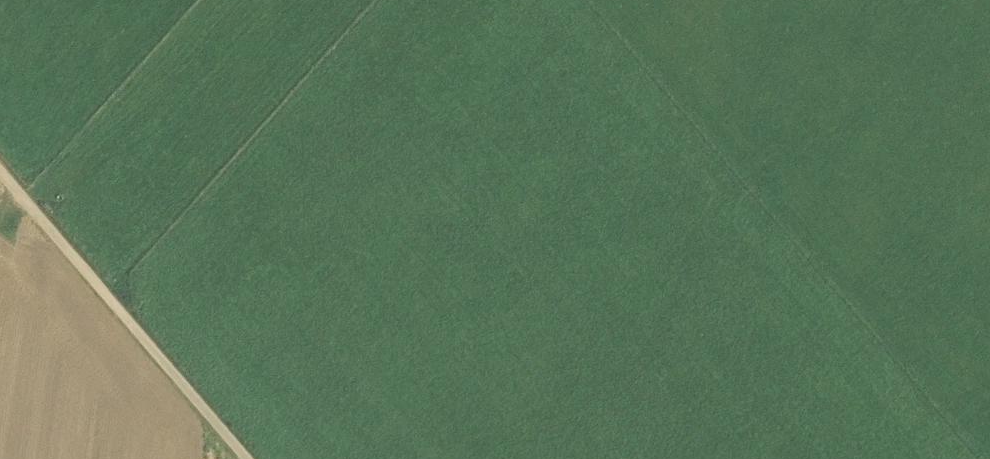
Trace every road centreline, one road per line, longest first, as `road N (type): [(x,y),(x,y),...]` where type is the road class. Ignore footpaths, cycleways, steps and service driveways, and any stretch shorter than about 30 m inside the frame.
road 1 (track): [(0,164),(253,458)]

